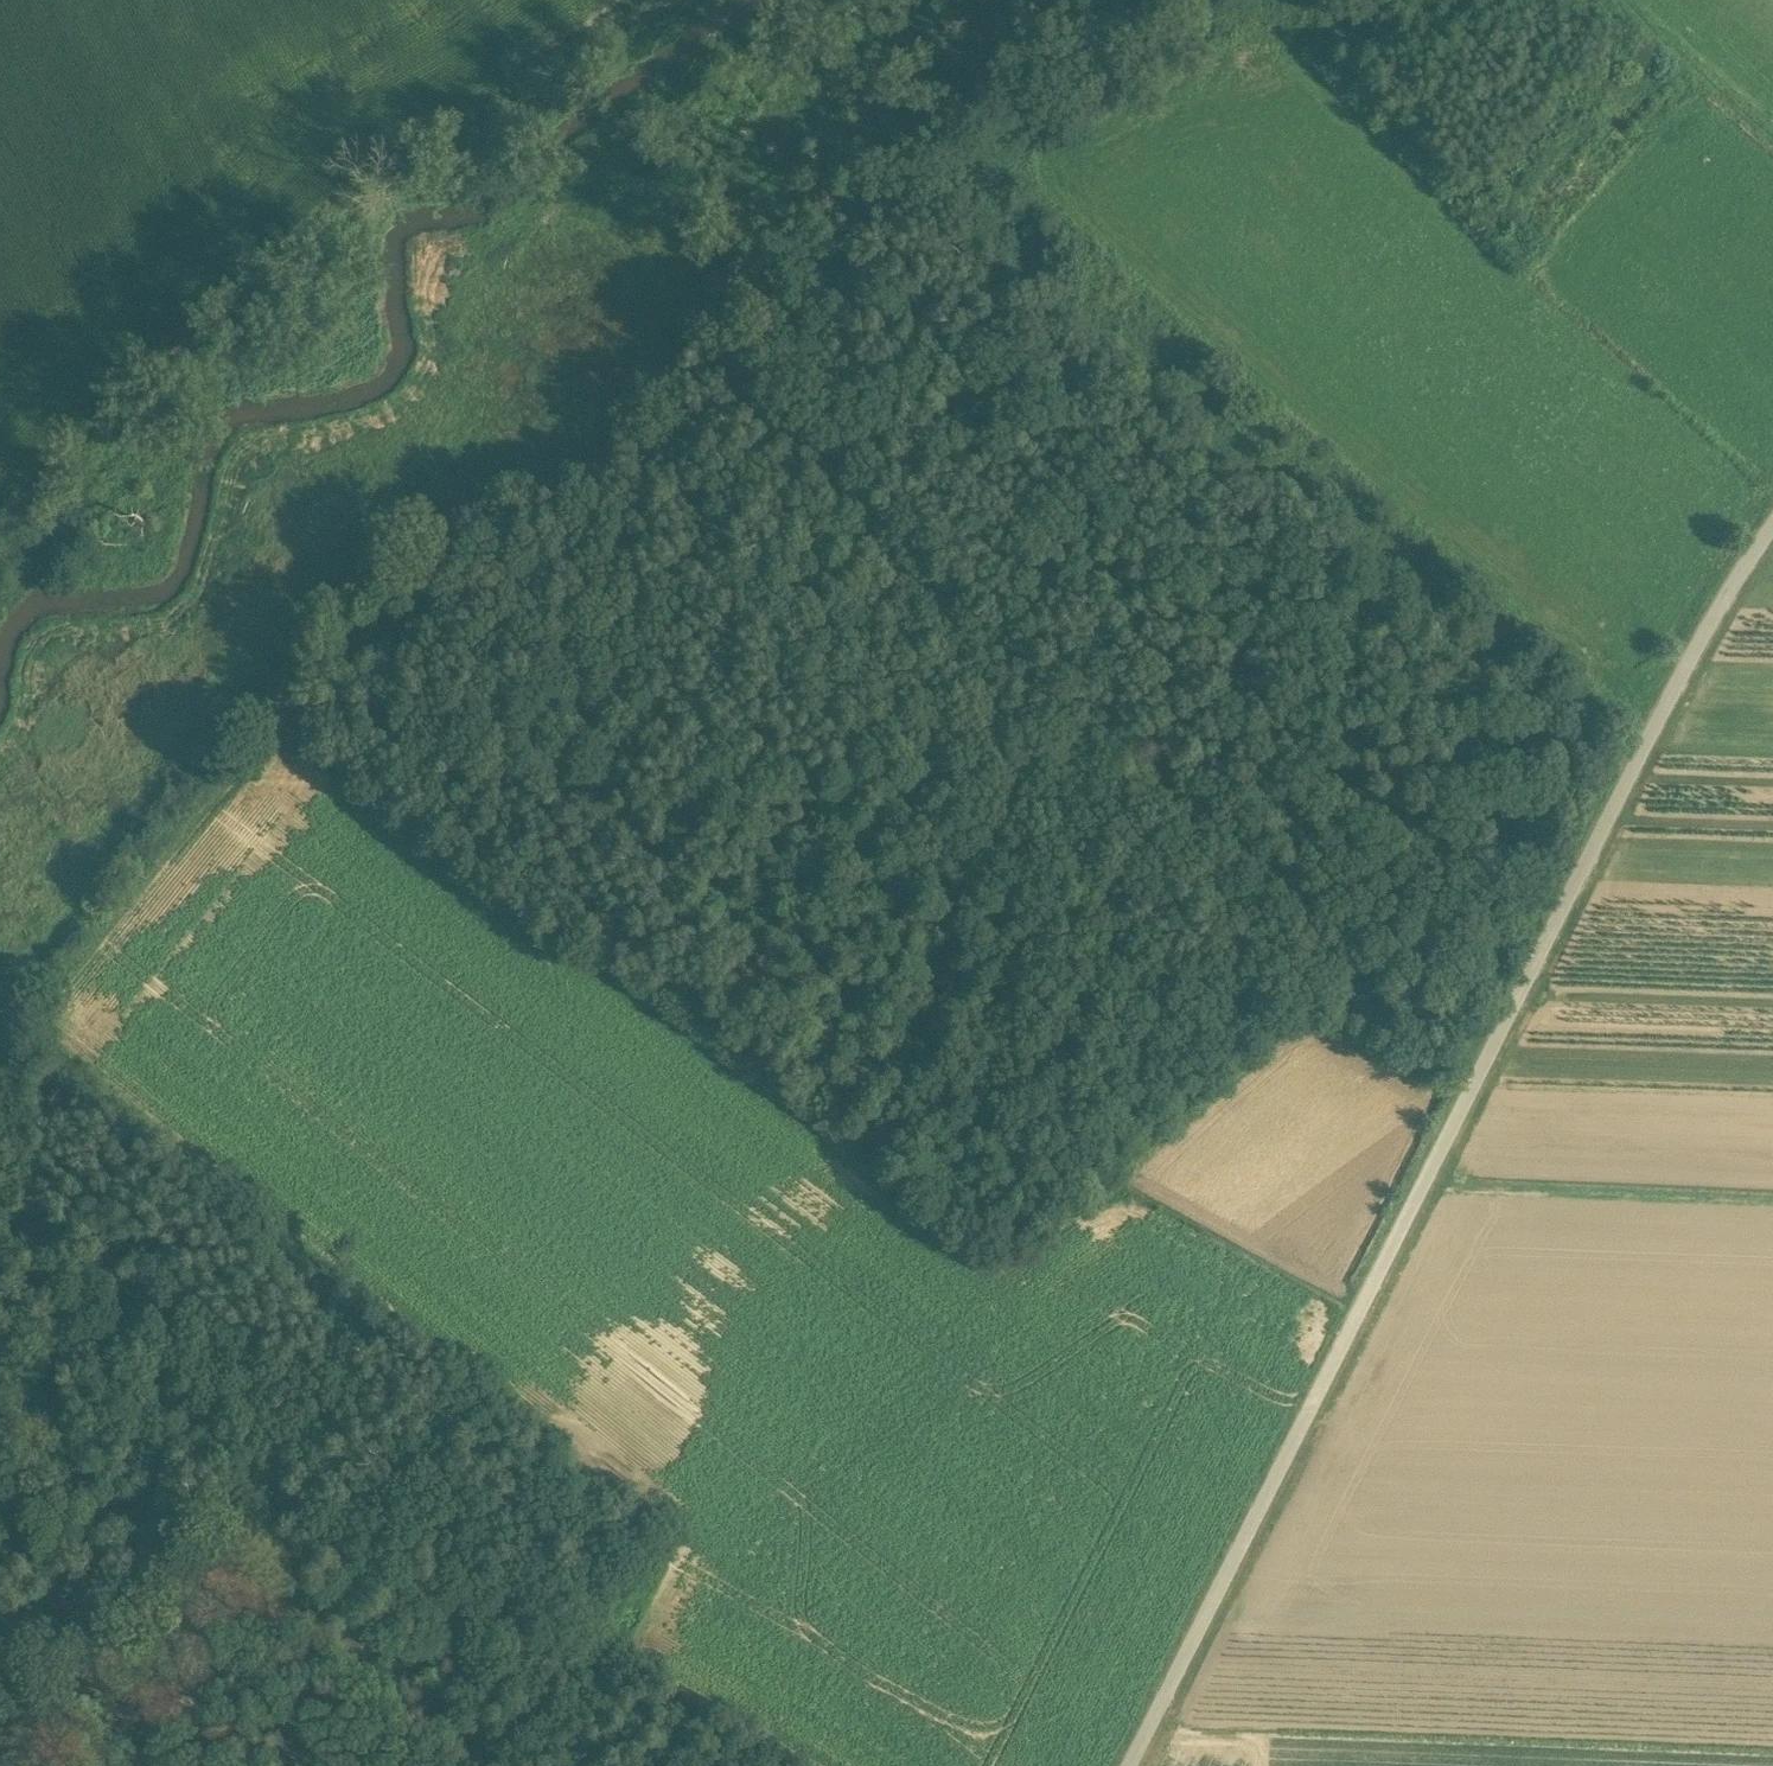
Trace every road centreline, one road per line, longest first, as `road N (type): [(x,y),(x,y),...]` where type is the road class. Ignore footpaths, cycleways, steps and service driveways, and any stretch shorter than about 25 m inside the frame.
road 1 (unclassified): [(1124,1765),(1656,701),(1772,513)]
road 2 (track): [(1602,0),(1772,145)]

